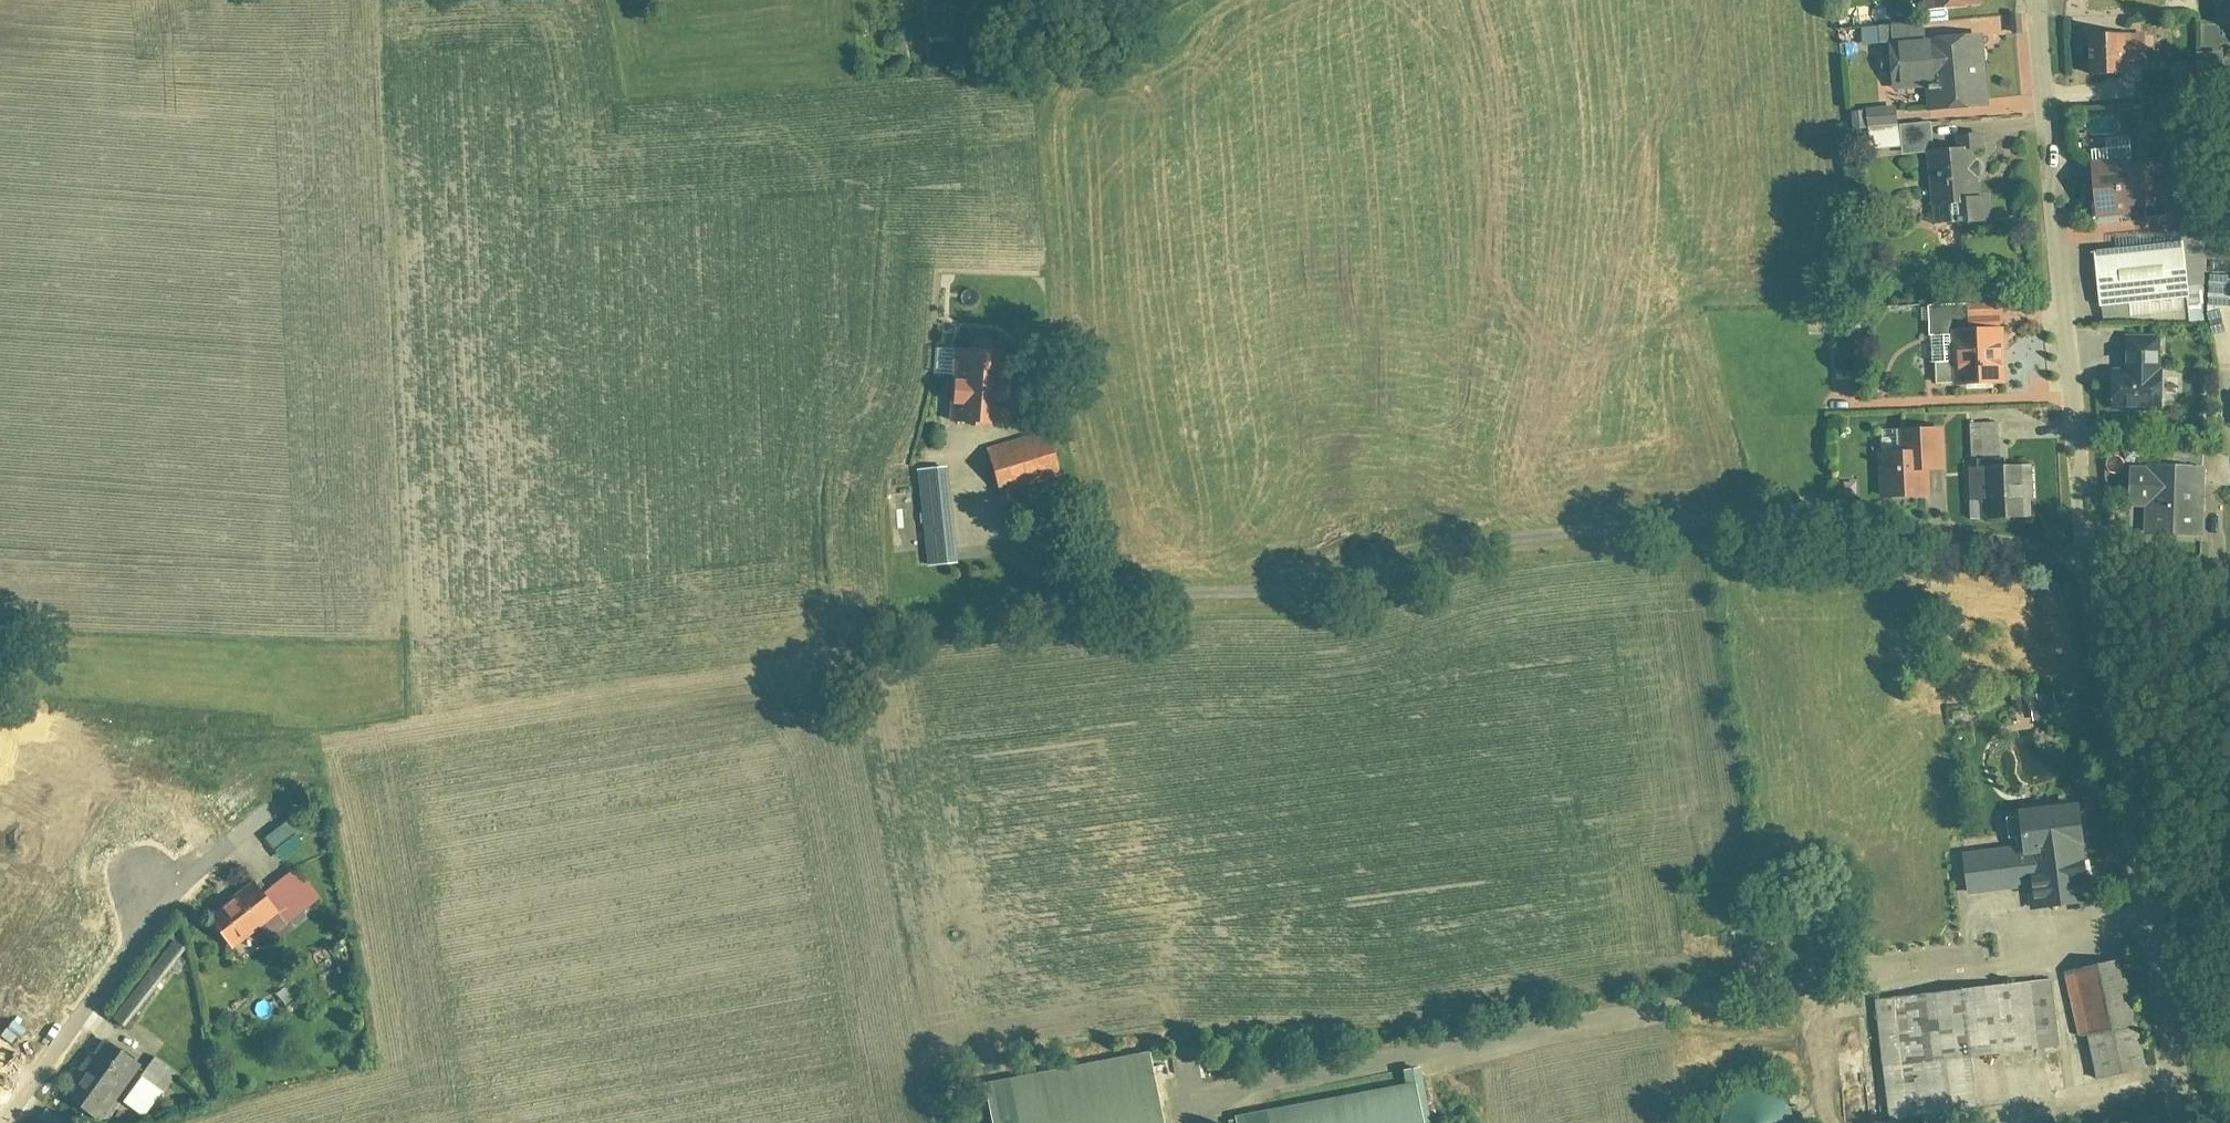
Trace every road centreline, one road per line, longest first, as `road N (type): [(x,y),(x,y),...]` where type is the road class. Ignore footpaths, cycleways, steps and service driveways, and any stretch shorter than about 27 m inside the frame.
road 1 (residential): [(2089,557),(1955,535),(1701,525),(1493,542),(1301,588),(1076,591)]
road 2 (residential): [(2089,557),(2192,1122)]
road 3 (residential): [(2039,0),(2089,557)]
road 4 (residential): [(3,1122),(156,926),(242,844)]
road 5 (residential): [(2229,569),(2171,558),(2089,557)]

